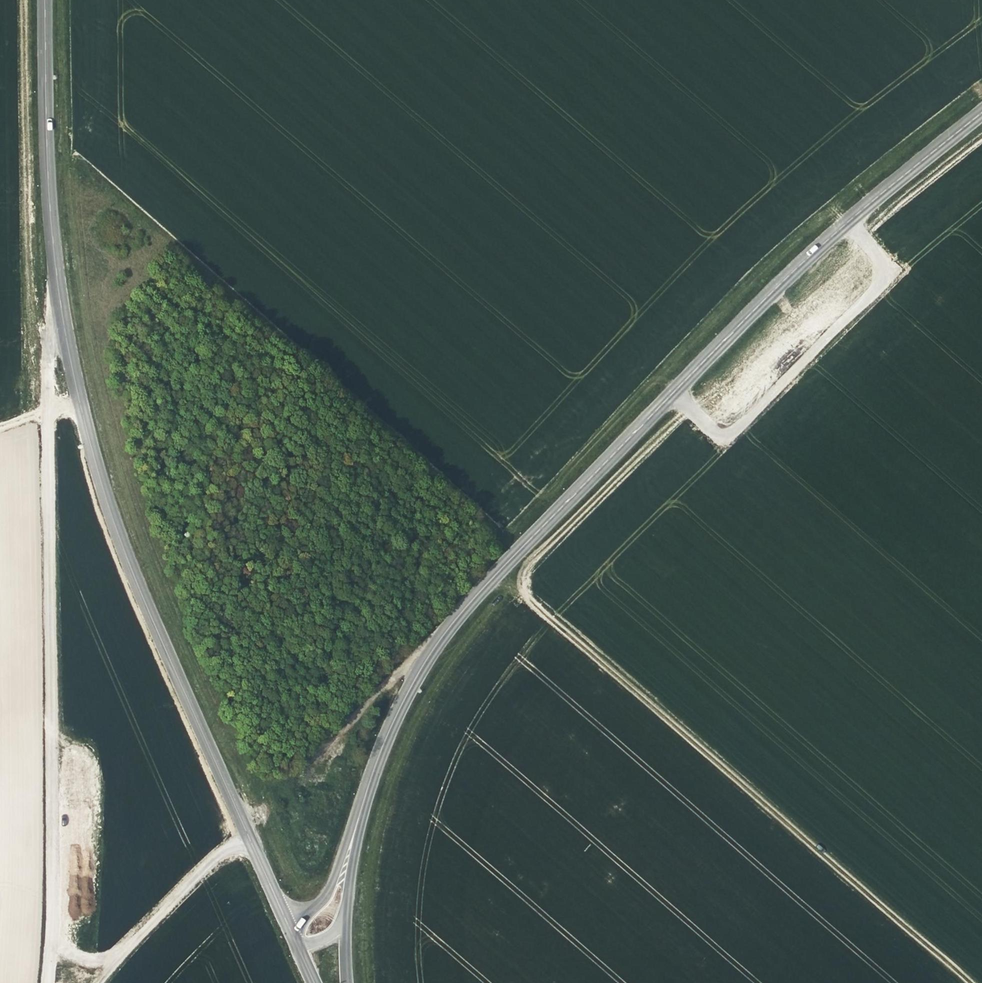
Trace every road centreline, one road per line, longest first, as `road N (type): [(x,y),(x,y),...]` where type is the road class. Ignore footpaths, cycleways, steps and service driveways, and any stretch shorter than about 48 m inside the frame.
road 1 (track): [(365,982),(371,854),(404,746),(459,652),(798,299),(981,140)]
road 2 (secondary): [(347,861),(356,807),(379,749),(442,637),(821,242),(981,113)]
road 3 (tertiary): [(39,0),(37,72),(65,342),(118,518),(293,927)]
road 4 (track): [(48,982),(45,340),(62,310)]
road 5 (track): [(500,573),(970,982)]
road 6 (track): [(827,209),(517,521),(519,554)]
road 7 (track): [(48,921),(69,952),(104,967),(251,832)]
road 8 (track): [(981,88),(827,209),(842,225)]

